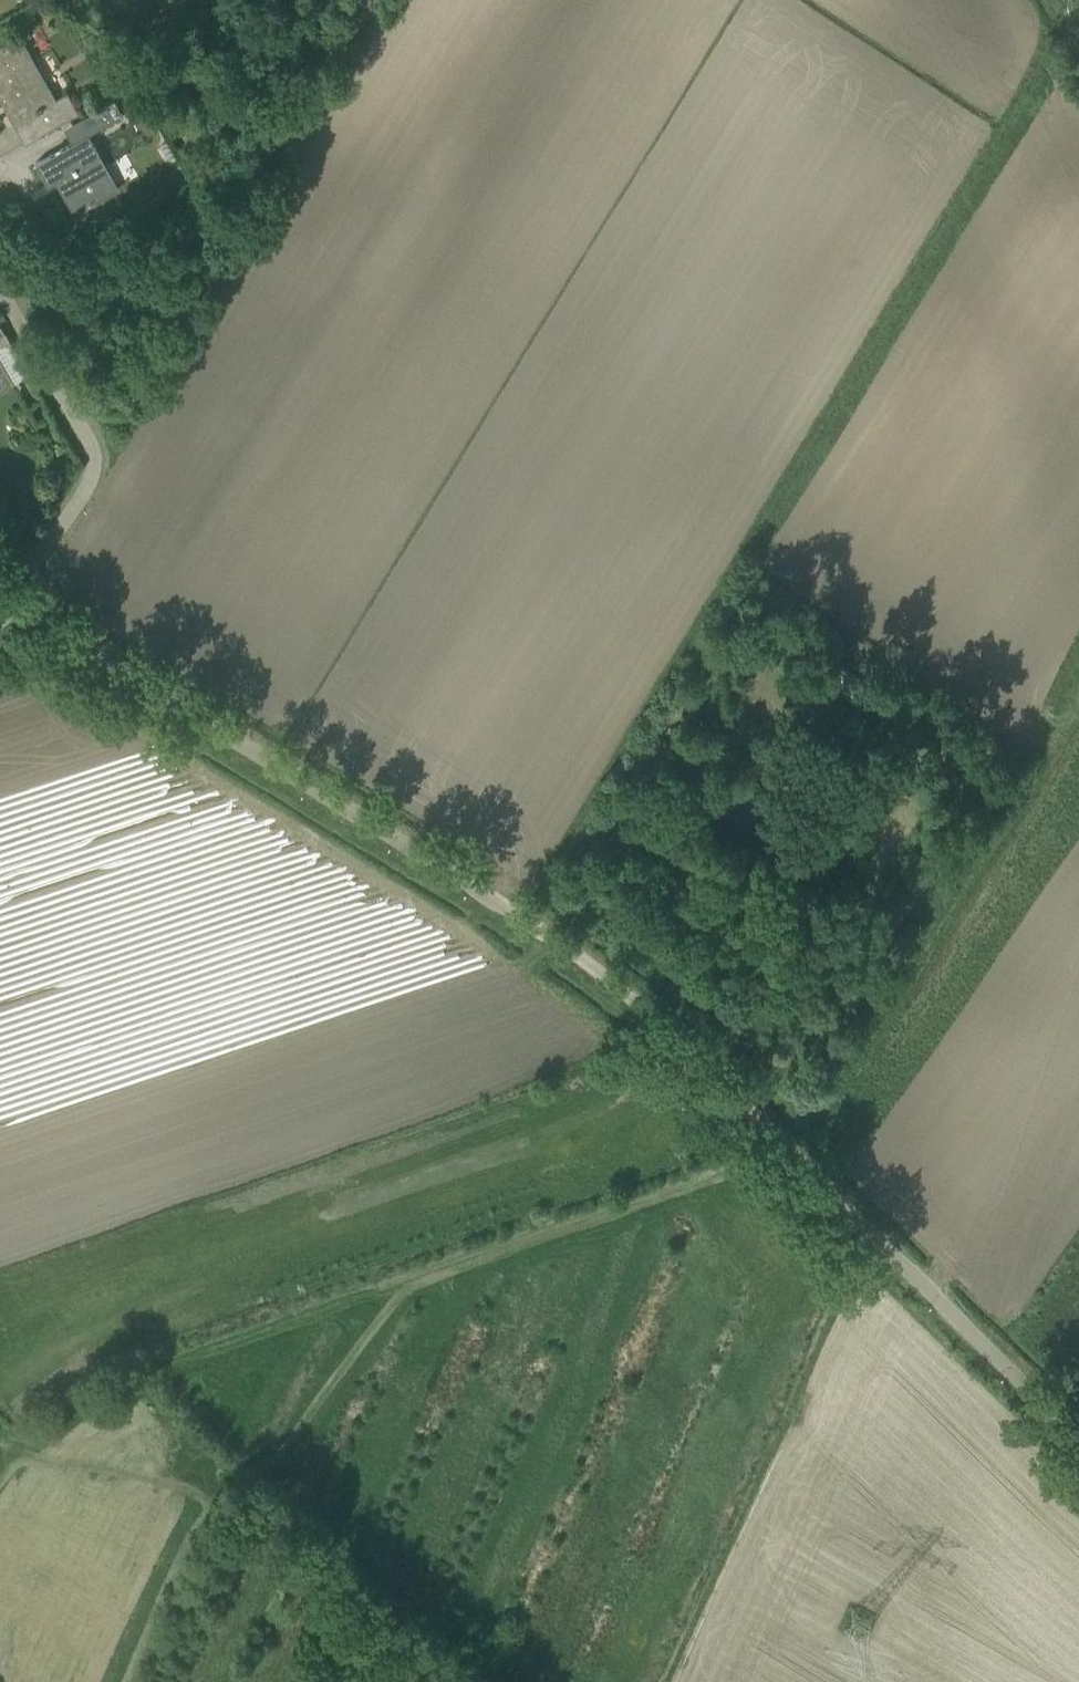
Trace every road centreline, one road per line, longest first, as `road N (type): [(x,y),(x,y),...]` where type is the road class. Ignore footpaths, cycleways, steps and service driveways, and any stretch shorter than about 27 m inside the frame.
road 1 (track): [(774,1135),(724,1170),(401,1290),(285,1462),(247,1480)]
road 2 (track): [(401,1290),(149,1363),(0,1479)]

